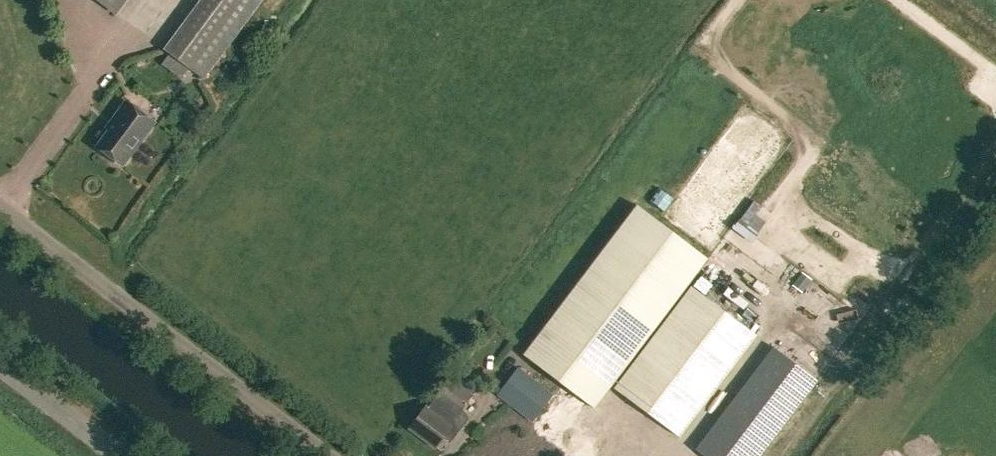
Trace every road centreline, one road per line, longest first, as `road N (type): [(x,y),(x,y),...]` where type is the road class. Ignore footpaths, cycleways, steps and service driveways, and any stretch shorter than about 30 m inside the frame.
road 1 (unclassified): [(327,455),(0,209)]
road 2 (tertiary): [(119,455),(0,366)]

